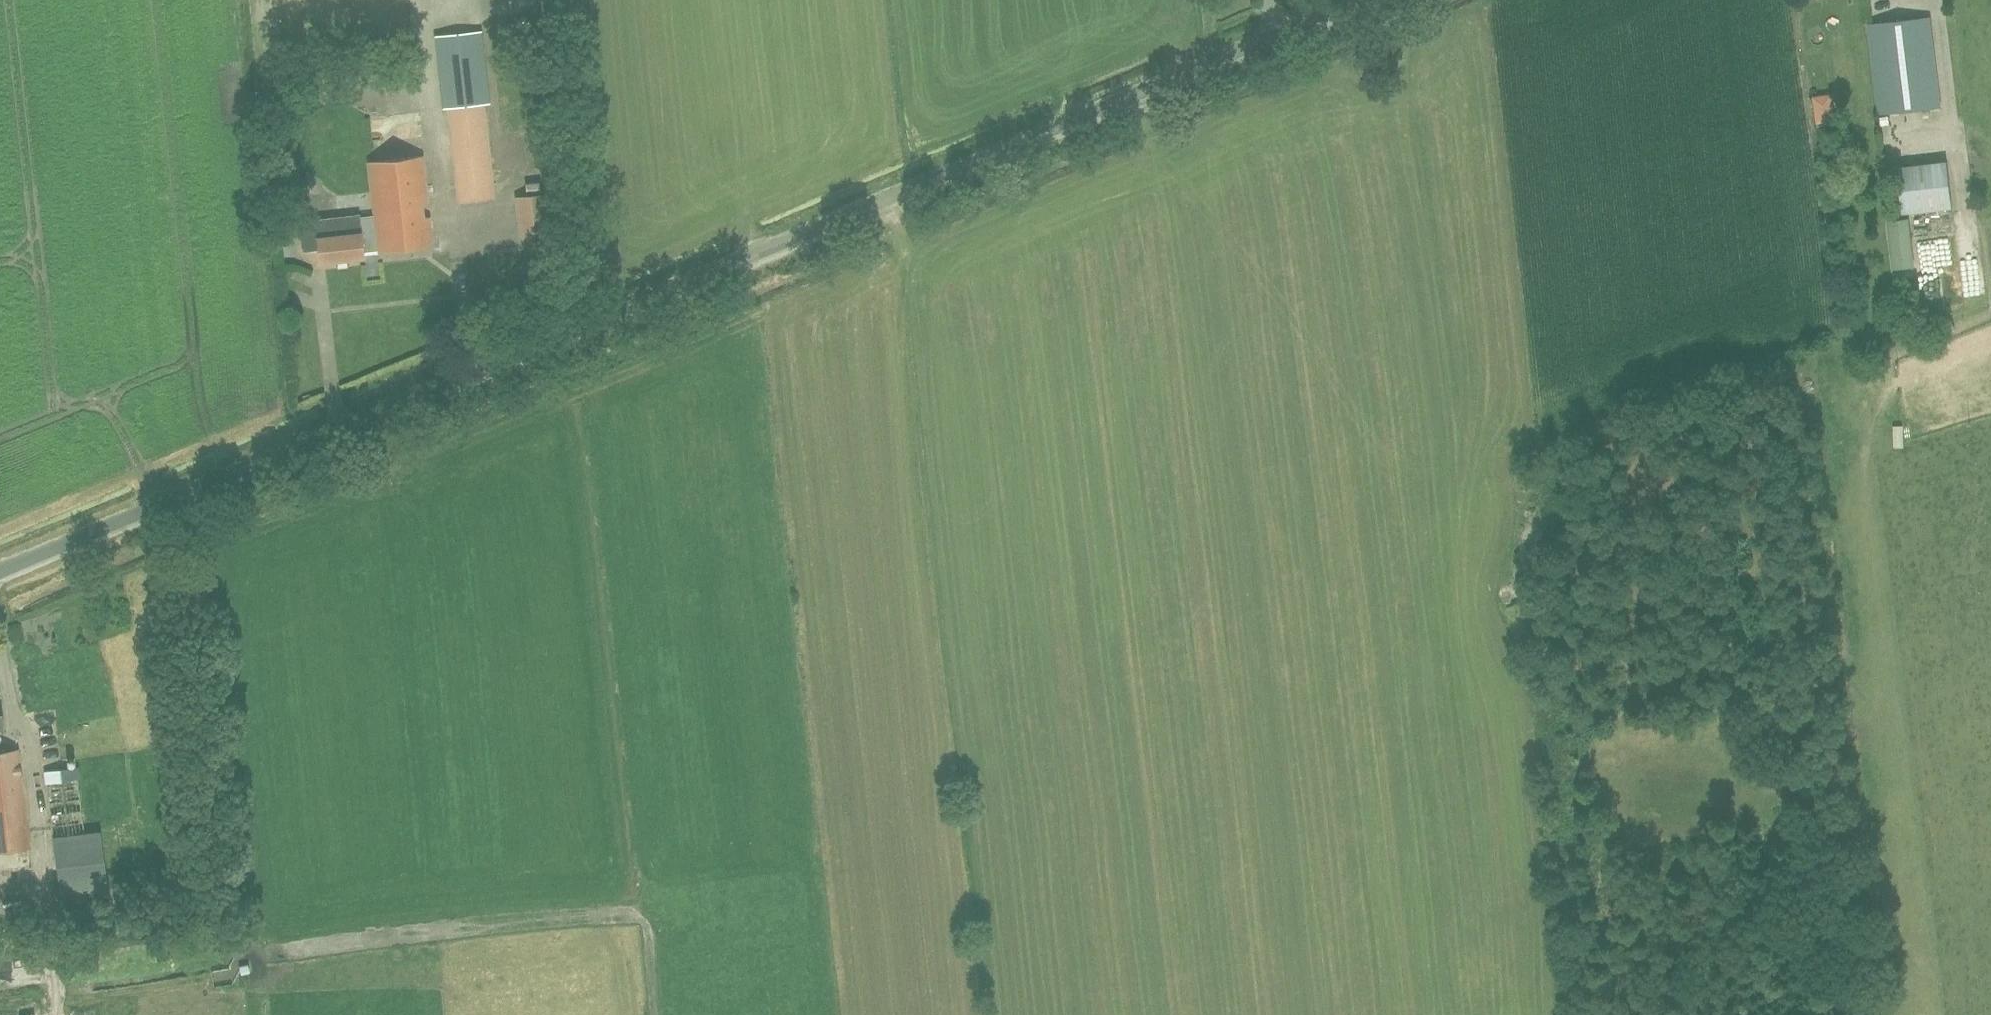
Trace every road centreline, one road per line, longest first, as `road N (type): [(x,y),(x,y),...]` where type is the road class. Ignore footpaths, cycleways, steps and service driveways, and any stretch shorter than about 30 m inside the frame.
road 1 (unclassified): [(0,572),(1362,0)]

